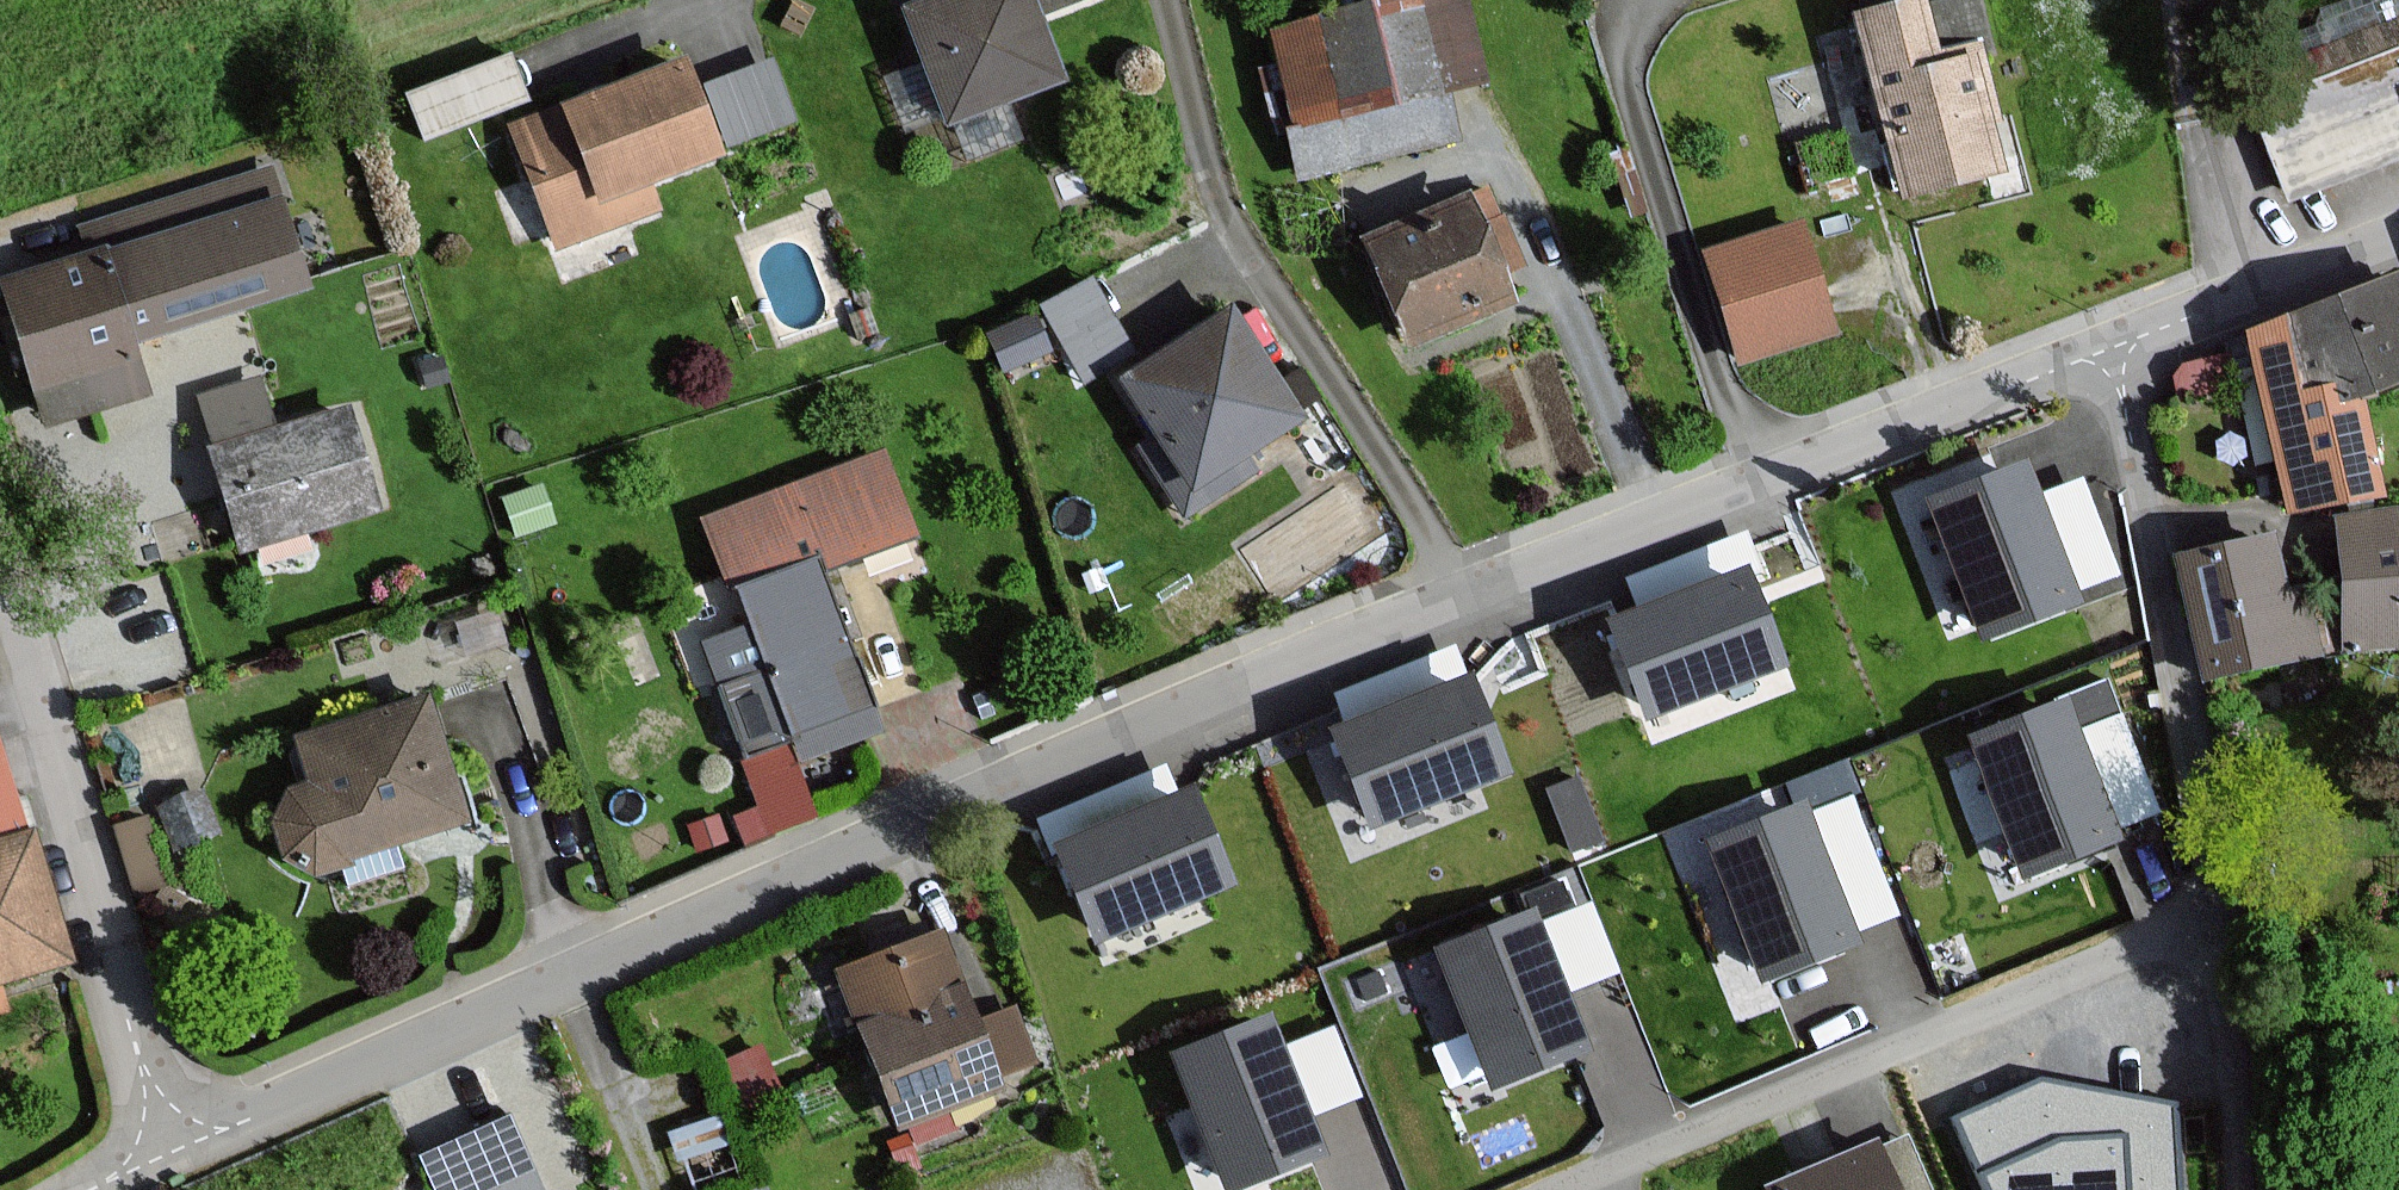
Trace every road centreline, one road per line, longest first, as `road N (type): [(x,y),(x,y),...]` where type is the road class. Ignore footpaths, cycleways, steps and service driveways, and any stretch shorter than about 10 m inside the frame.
road 1 (residential): [(164,1152),(501,995),(743,901),(1457,596)]
road 2 (residential): [(2214,906),(1549,1189)]
road 3 (residential): [(1457,596),(2112,339)]
road 4 (residential): [(1457,596),(1303,331),(1234,233),(1163,0)]
road 5 (residential): [(164,1152),(0,583)]
road 6 (residential): [(2112,339),(2214,906)]
road 7 (track): [(1641,518),(1595,370),(1465,132)]
road 8 (residential): [(2112,339),(2398,235)]
road 9 (track): [(2215,301),(2172,0)]
road 10 (residential): [(2214,906),(2246,1189)]
road 11 (track): [(568,968),(658,1189)]

